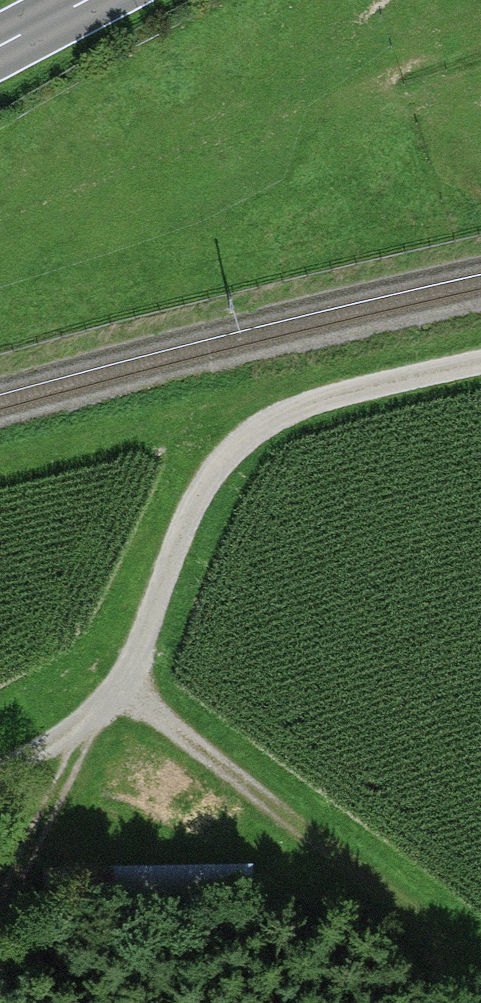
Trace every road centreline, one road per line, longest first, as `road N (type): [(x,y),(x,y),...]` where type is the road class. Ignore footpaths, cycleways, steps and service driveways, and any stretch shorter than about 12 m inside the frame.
road 1 (track): [(0,772),(96,709),(228,456),(263,422),(311,400)]
road 2 (track): [(71,732),(0,951)]
road 3 (unclassified): [(311,400),(480,361)]

